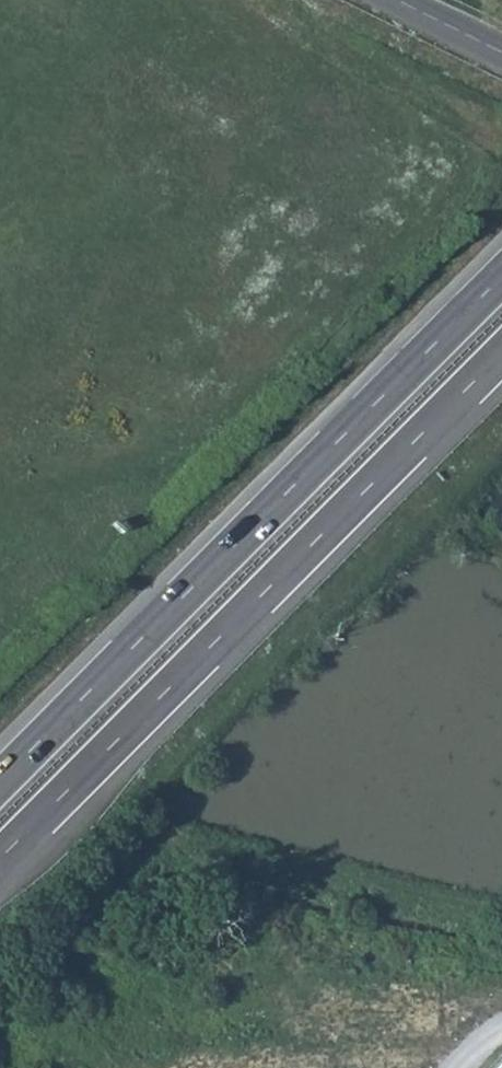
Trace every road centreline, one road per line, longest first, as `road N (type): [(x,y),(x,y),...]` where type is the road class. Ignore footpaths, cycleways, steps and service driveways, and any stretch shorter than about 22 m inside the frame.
road 1 (trunk): [(501,276),(0,781)]
road 2 (trunk): [(0,857),(501,353)]
road 3 (track): [(501,1010),(395,982),(351,1010),(352,1067)]

